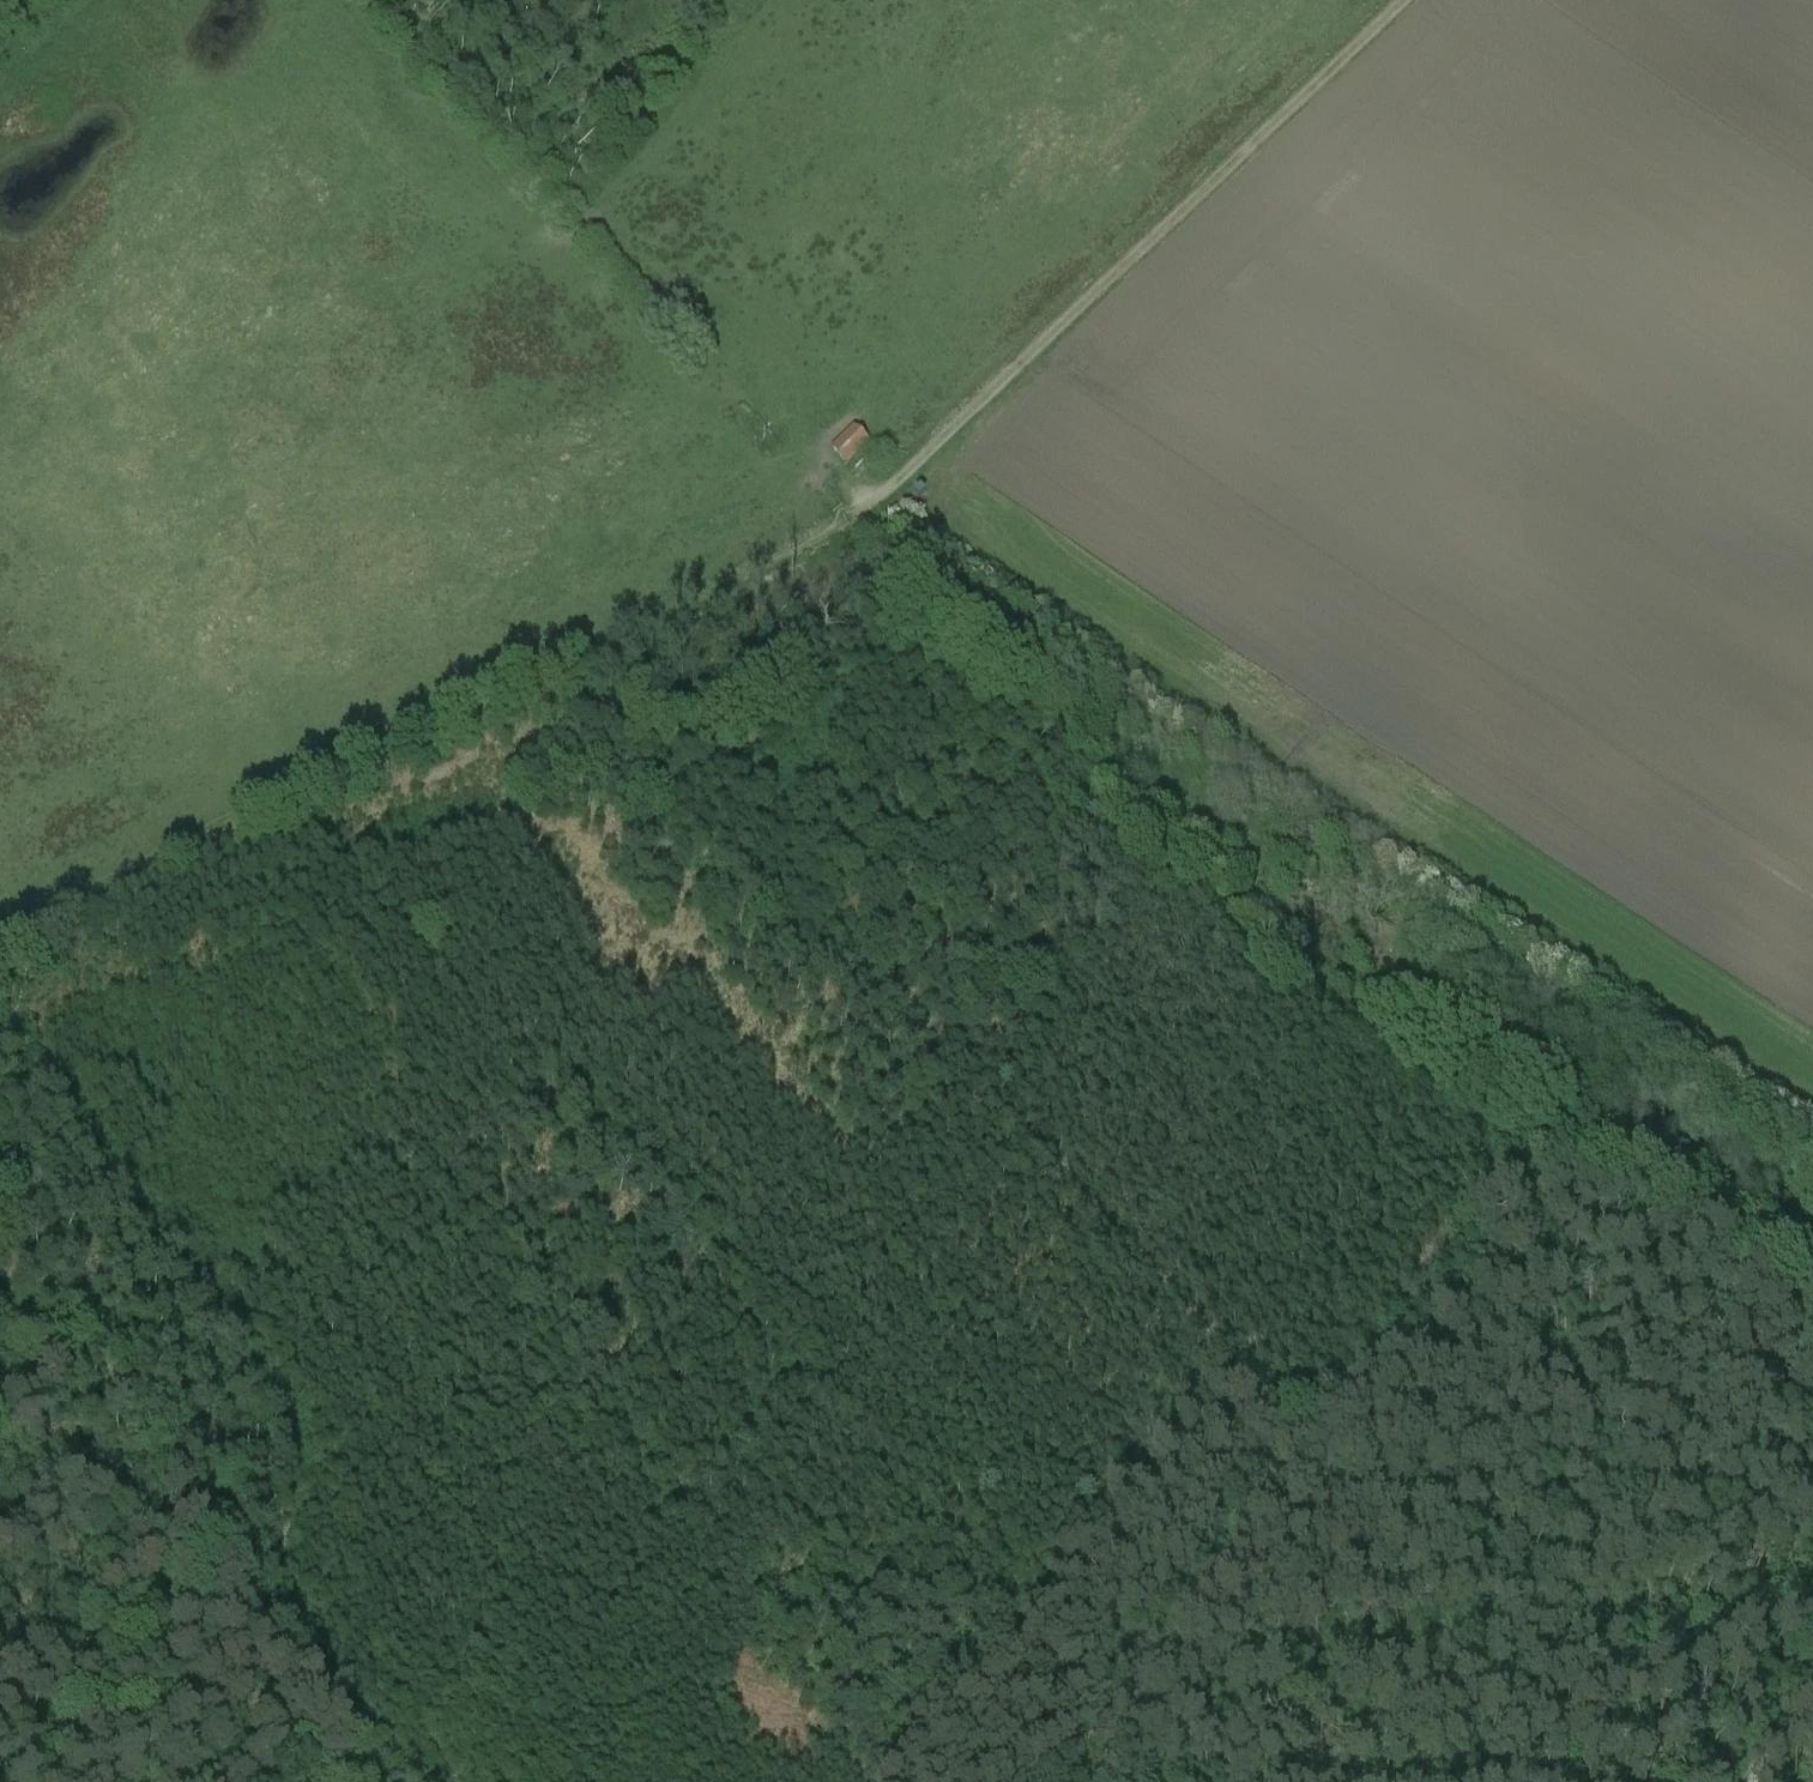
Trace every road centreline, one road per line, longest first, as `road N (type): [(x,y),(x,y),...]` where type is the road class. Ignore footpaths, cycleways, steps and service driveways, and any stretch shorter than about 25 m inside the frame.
road 1 (track): [(0,944),(852,524),(1402,0)]
road 2 (track): [(1747,1781),(1812,1678)]

